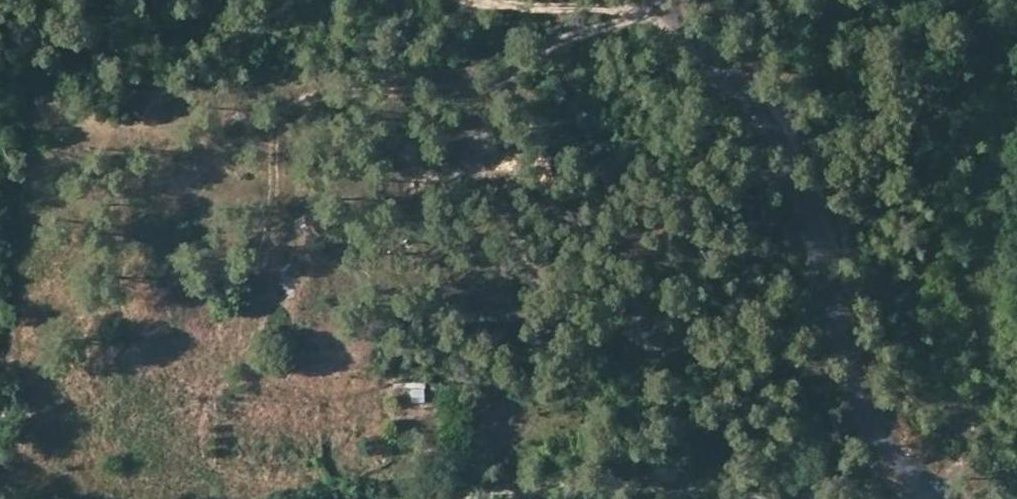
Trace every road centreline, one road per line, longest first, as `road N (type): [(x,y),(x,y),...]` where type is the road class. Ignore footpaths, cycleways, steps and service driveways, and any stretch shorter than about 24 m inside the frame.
road 1 (track): [(295,103),(274,132),(271,229),(226,352),(184,364),(148,356),(121,300),(122,268),(254,131)]
road 2 (track): [(254,131),(295,103),(333,93),(480,88),(534,54),(661,7),(483,0)]
road 3 (residential): [(947,498),(894,457),(859,406),(807,208),(763,116),(656,0)]

